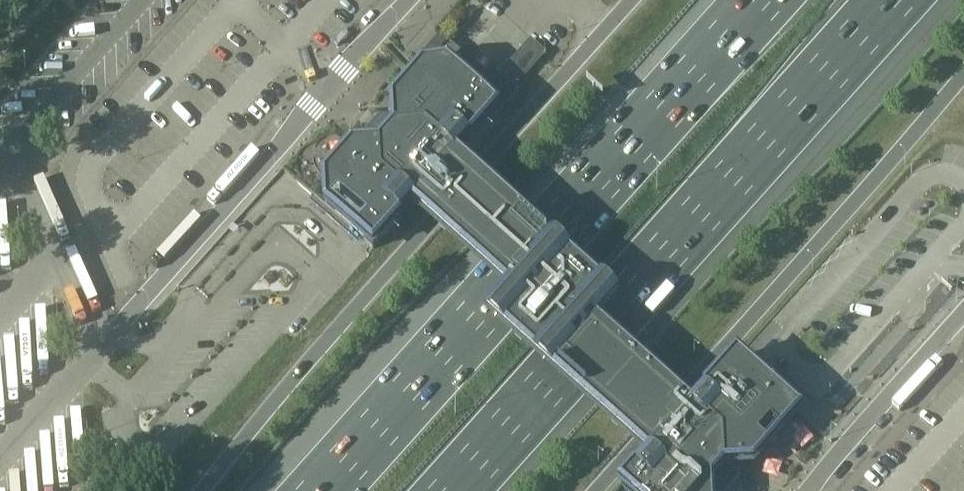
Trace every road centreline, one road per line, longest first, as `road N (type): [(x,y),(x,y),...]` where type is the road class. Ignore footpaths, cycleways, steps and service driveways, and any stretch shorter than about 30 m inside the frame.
road 1 (motorway): [(453,490),(895,0)]
road 2 (motorway): [(762,0),(323,490)]

